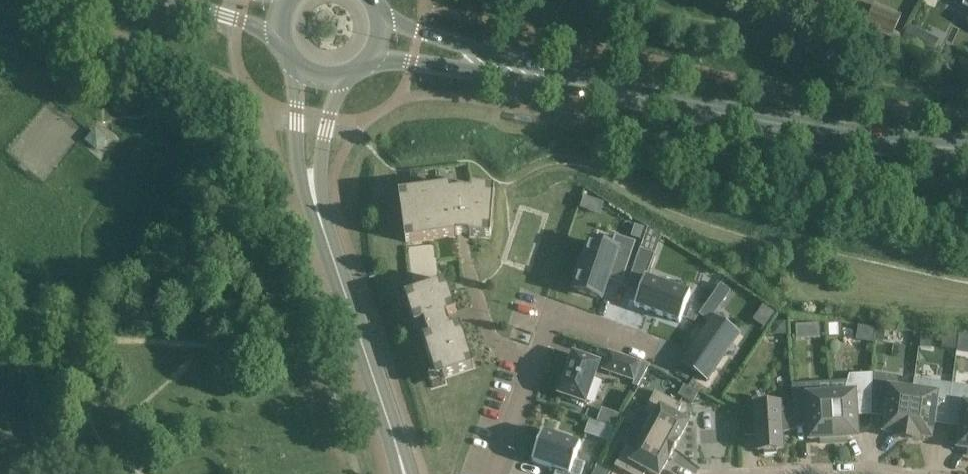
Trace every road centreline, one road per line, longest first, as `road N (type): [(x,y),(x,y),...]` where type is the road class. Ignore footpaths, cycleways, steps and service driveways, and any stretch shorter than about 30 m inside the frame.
road 1 (secondary): [(901,145),(525,73)]
road 2 (residential): [(495,473),(554,313),(656,350)]
road 3 (tertiary): [(394,436),(323,221)]
road 4 (tertiary): [(302,68),(298,146),(323,221)]
road 5 (secondary): [(369,62),(525,73)]
road 6 (secondary): [(525,73),(381,17)]
road 7 (tertiary): [(323,221),(319,169),(348,75)]

